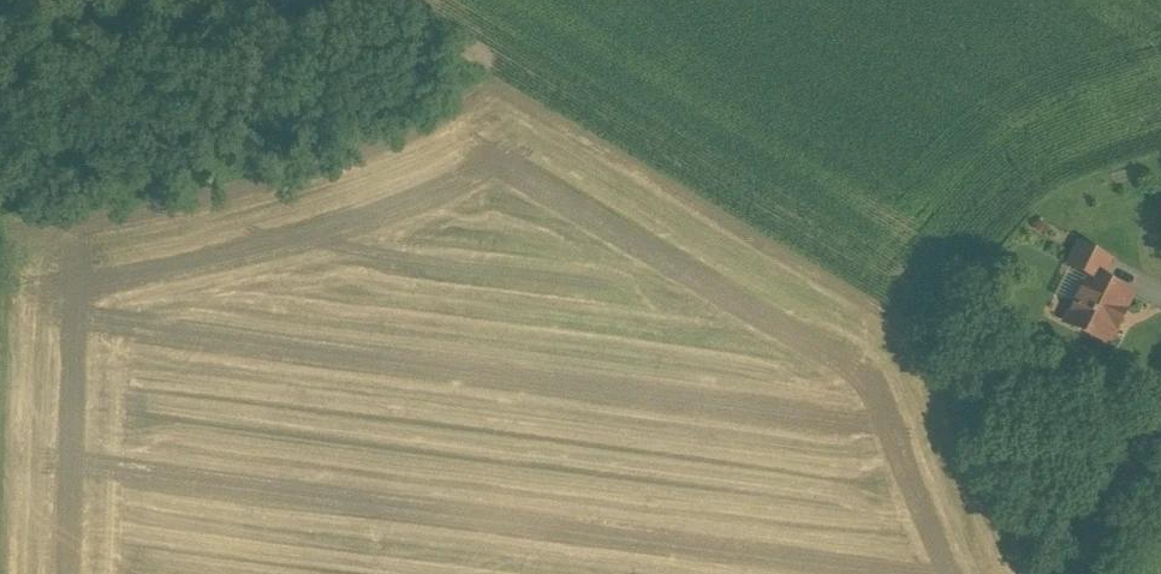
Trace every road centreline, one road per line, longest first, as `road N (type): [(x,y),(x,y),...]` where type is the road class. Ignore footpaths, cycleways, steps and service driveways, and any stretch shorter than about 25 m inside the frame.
road 1 (unclassified): [(1064,573),(1160,363)]

